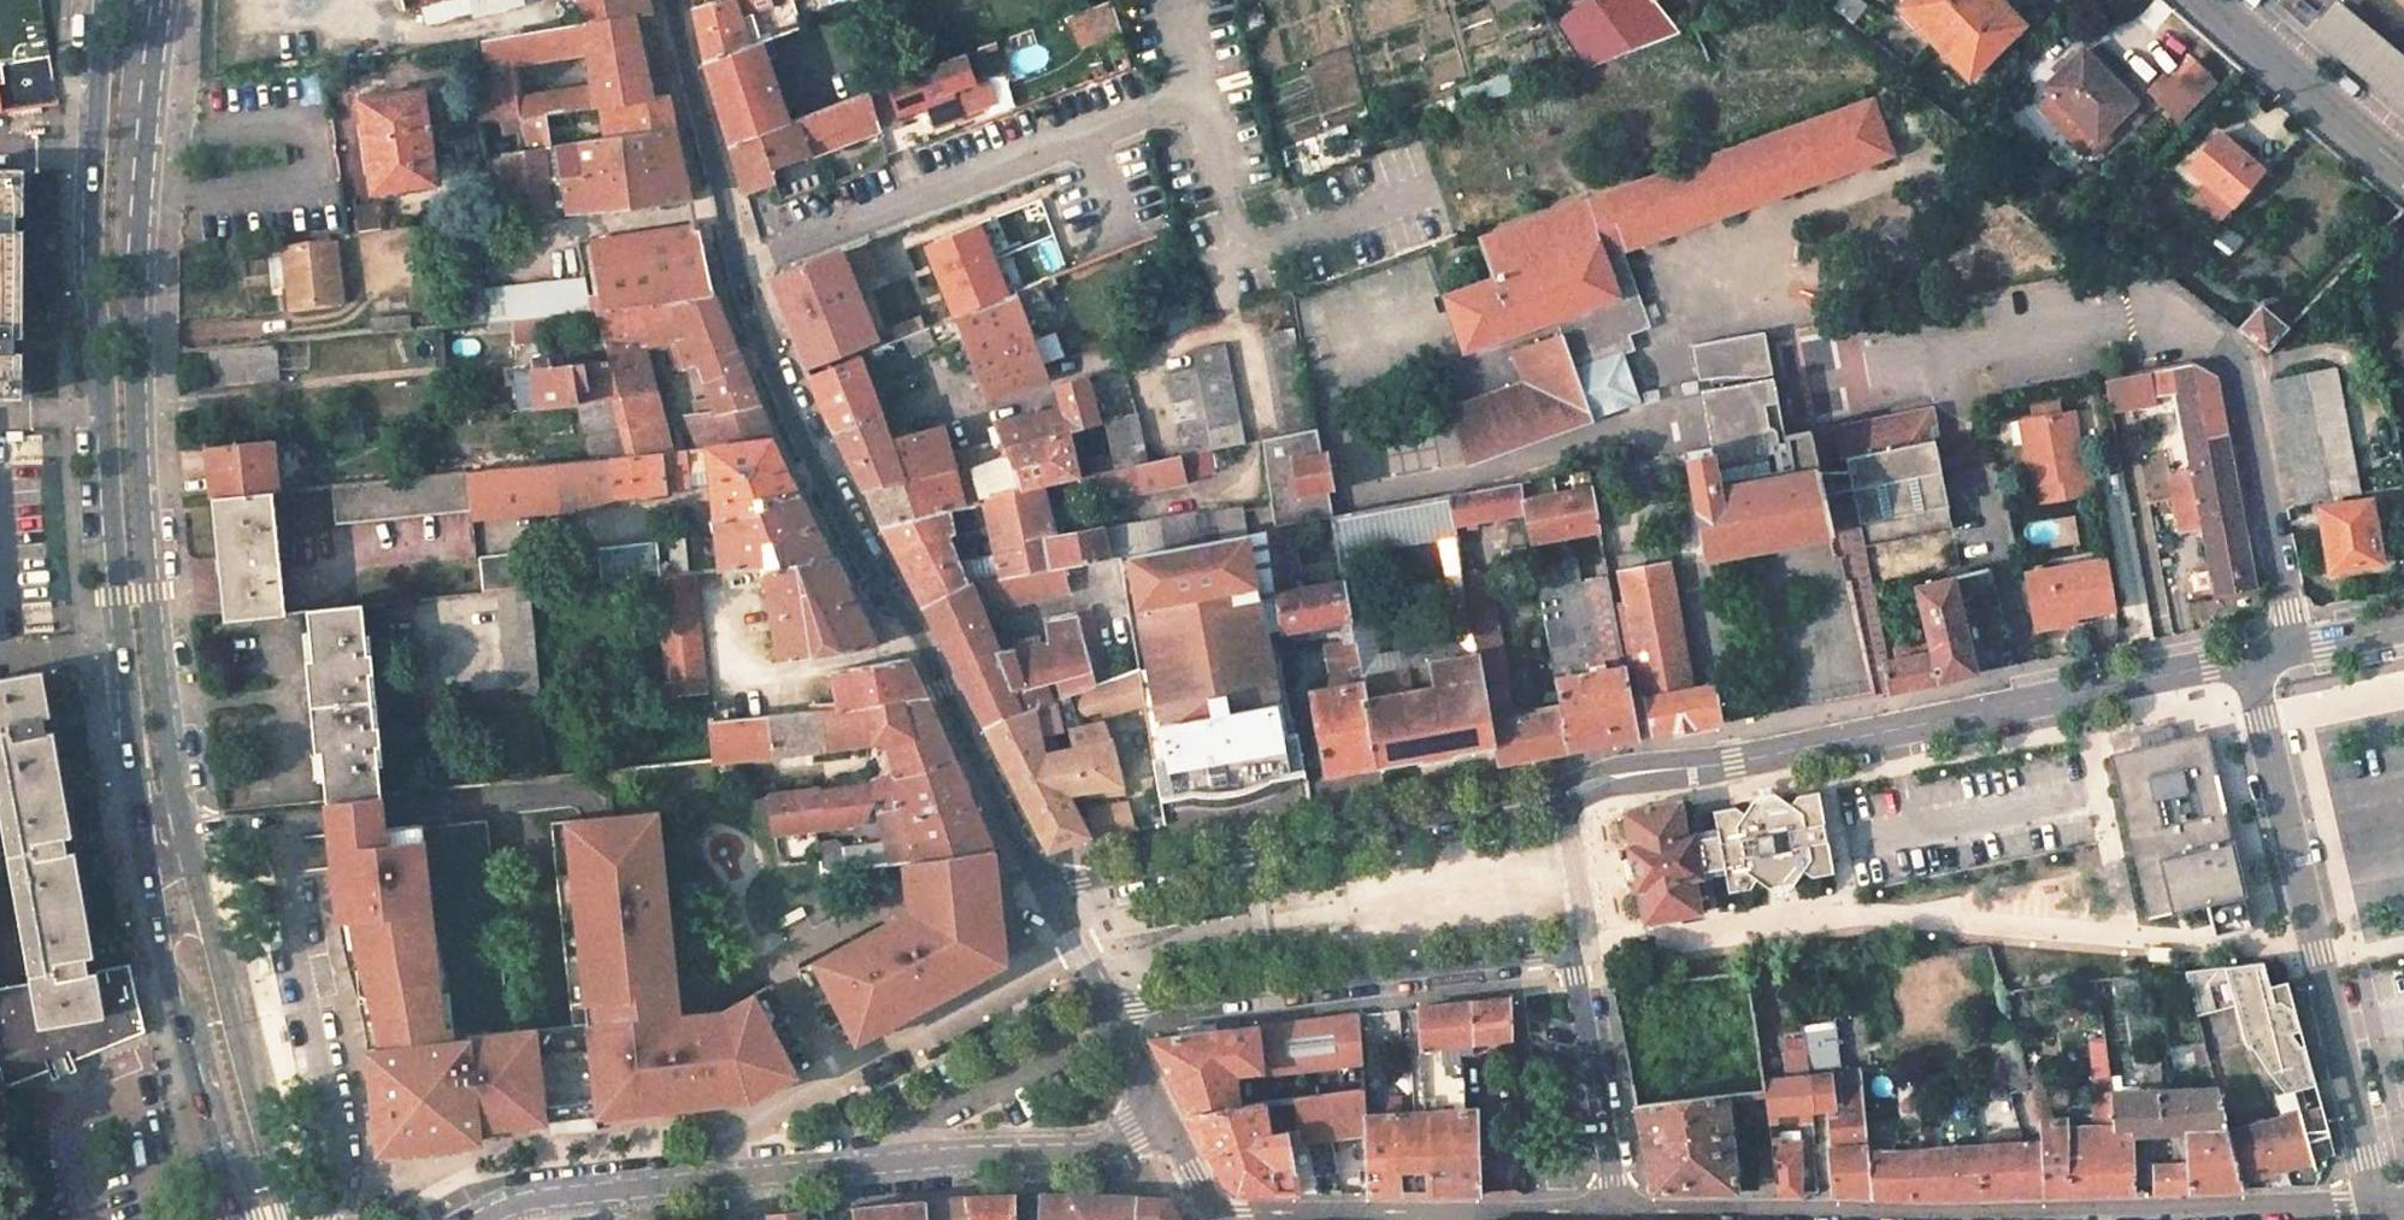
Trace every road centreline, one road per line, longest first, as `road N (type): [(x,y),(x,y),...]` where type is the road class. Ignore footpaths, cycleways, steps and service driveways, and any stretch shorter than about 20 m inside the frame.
road 1 (secondary): [(97,0),(86,276),(123,739),(166,963),(244,1219)]
road 2 (unclassified): [(1047,885),(924,650),(890,610),(761,337),(670,0)]
road 3 (secondary): [(192,841),(158,591),(142,291),(168,0)]
road 4 (unclassified): [(1616,1208),(2166,1213),(2376,1204)]
road 5 (unclassified): [(2294,649),(2235,368),(2173,314),(1818,379)]
road 6 (unclassified): [(478,1219),(522,1202),(918,1159),(1077,1153),(1161,1116)]
road 7 (unclassified): [(2246,660),(1733,762),(1621,776),(1564,794)]
road 8 (unclassified): [(2246,660),(2376,1204)]
road 9 (unclassified): [(1564,794),(1047,885)]
road 10 (residential): [(325,1219),(339,1170),(335,1122),(274,853),(254,830),(192,841)]
road 11 (unclassified): [(1109,1005),(1571,951)]
road 12 (unclassified): [(1616,1208),(1217,1216)]
road 13 (secondary): [(286,1219),(192,841)]
road 14 (unclassified): [(1571,951),(1616,1208)]
road 15 (unclassified): [(2208,0),(2403,168)]
road 16 (unclassified): [(1571,951),(1587,928),(1564,794)]
road 17 (unclassified): [(1109,1005),(1047,885)]
road 18 (unclassified): [(1161,1116),(1109,1005)]

